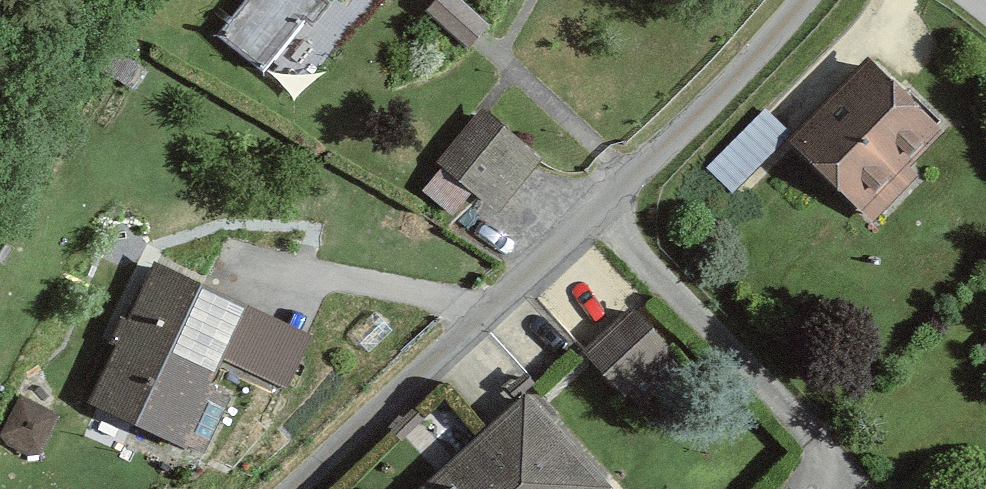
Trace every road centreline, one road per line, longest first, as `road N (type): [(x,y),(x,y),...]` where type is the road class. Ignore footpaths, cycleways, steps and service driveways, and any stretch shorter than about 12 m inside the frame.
road 1 (residential): [(801,0),(721,94),(428,368)]
road 2 (track): [(289,488),(428,368)]

